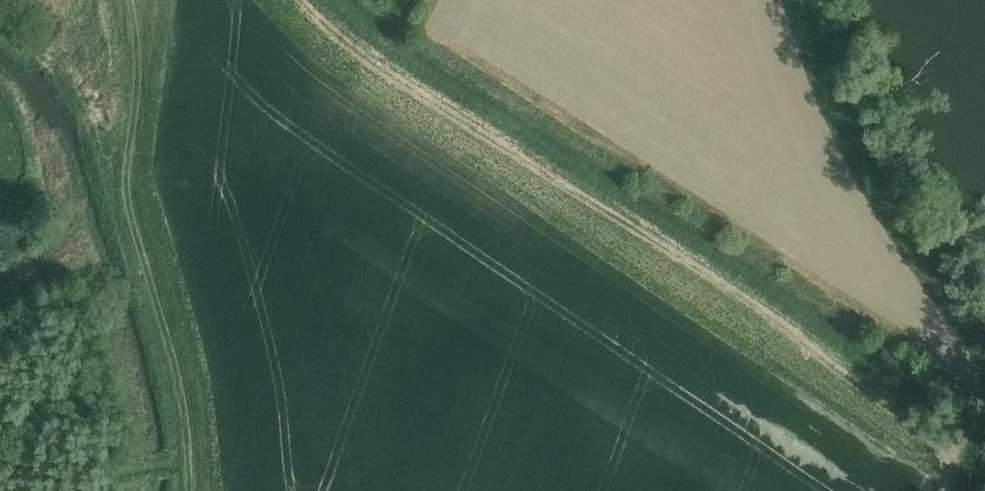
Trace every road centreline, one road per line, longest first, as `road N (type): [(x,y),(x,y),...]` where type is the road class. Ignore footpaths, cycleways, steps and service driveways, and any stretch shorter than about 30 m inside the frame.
road 1 (track): [(949,490),(955,454),(929,421),(741,283),(387,57),(317,0)]

